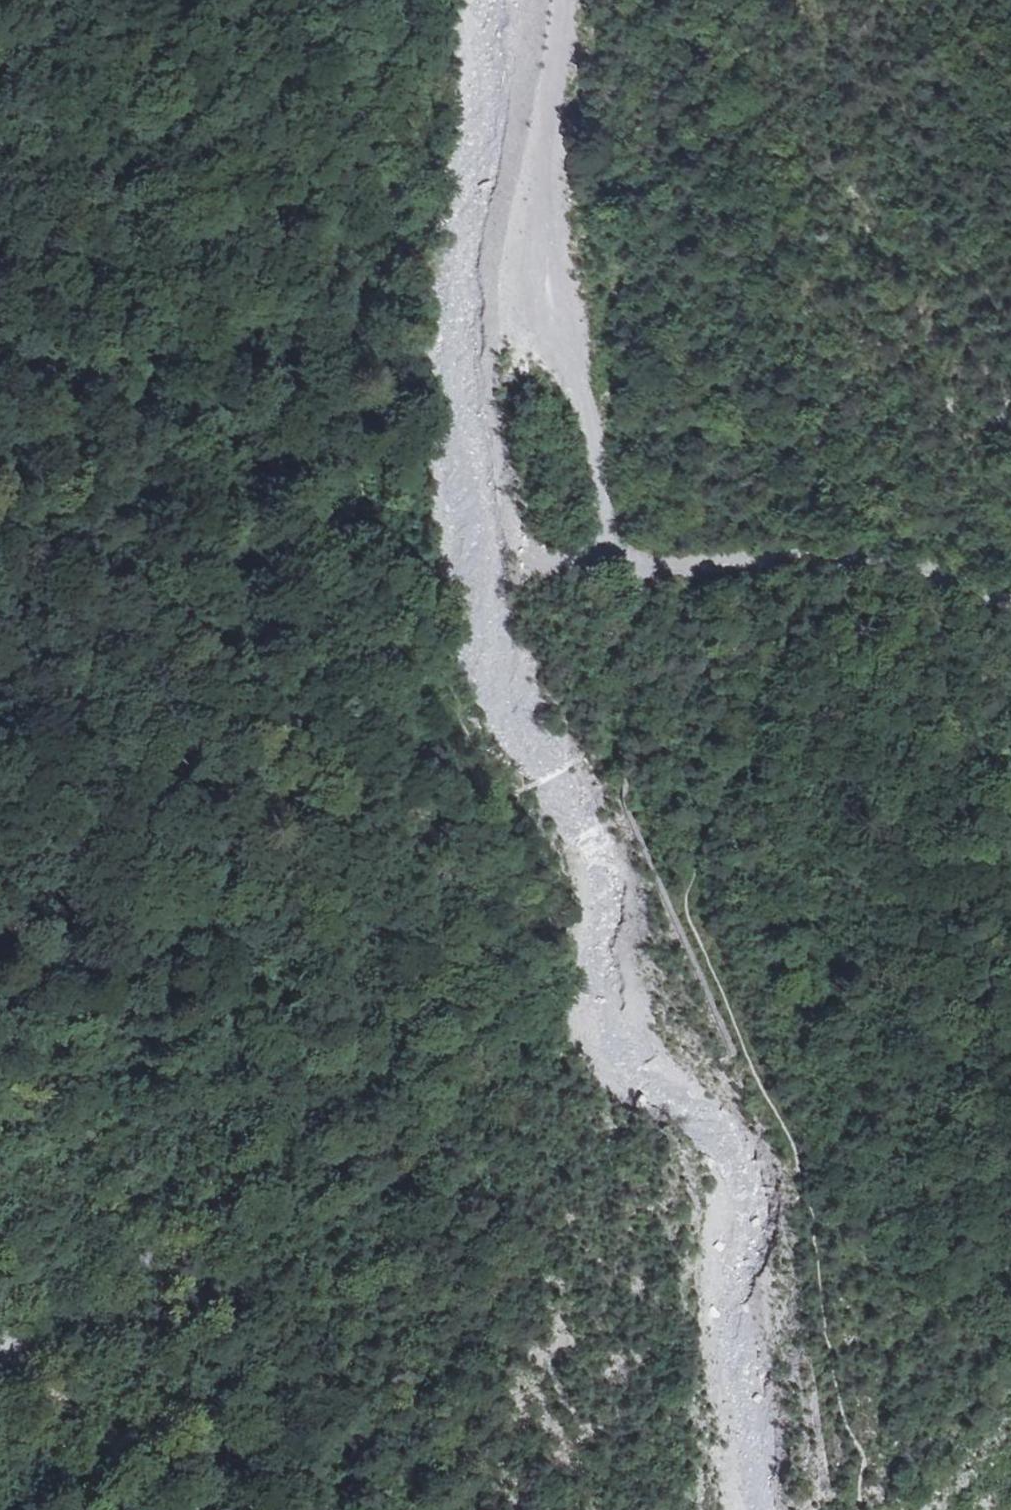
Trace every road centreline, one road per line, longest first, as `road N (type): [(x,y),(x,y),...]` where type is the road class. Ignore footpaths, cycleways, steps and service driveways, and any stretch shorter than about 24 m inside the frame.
road 1 (track): [(1010,602),(885,559),(813,552),(648,563),(612,541),(590,421),(536,303),(540,143),(563,0)]

